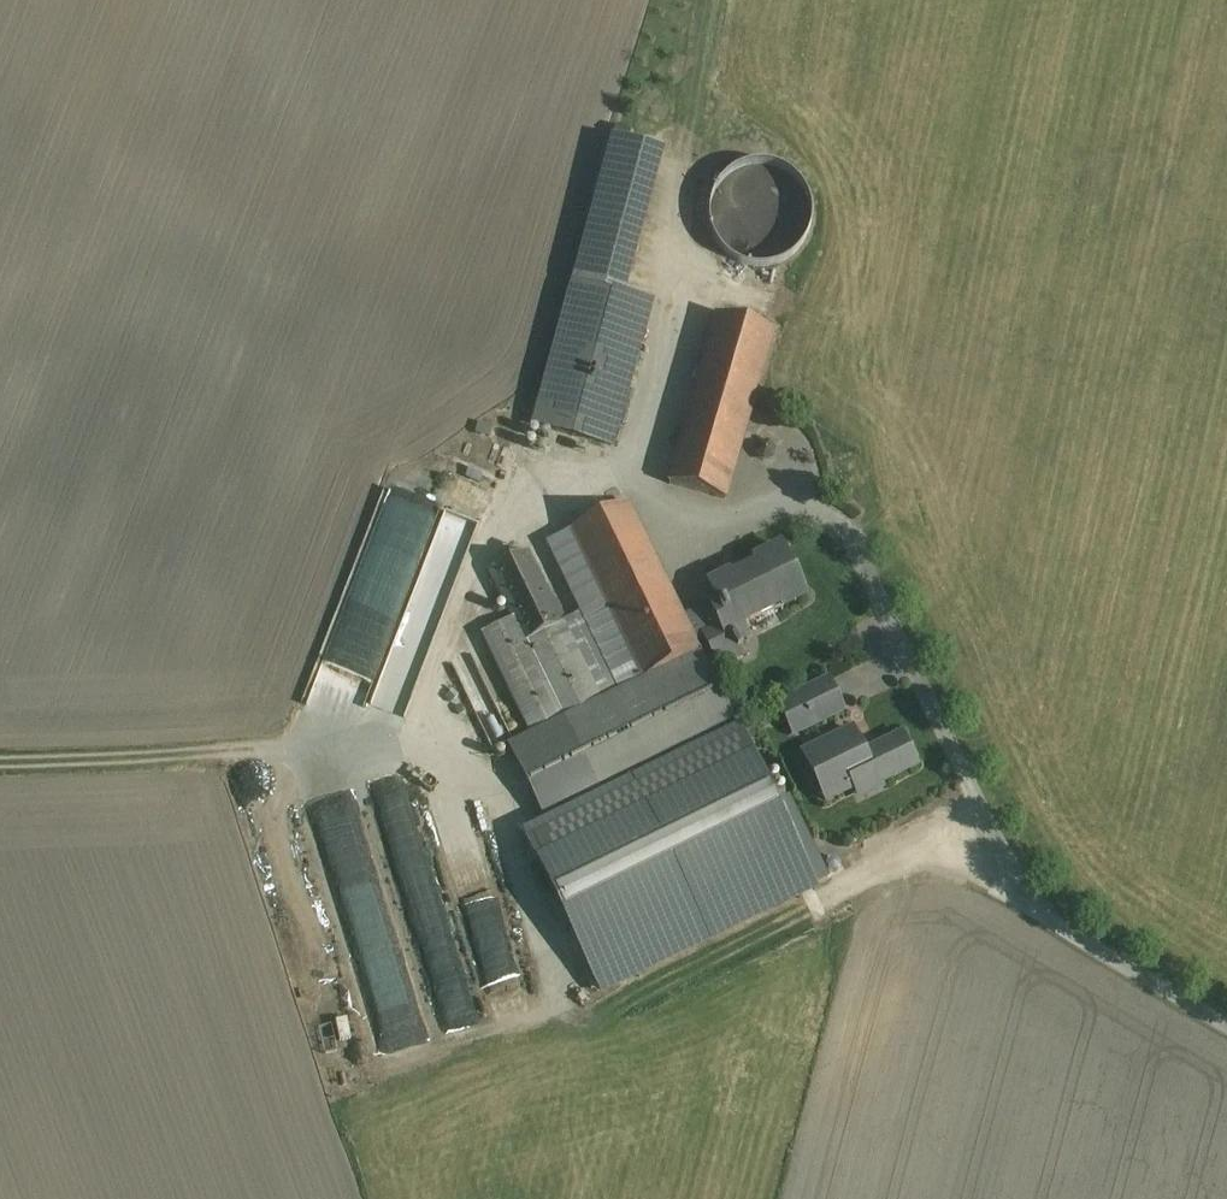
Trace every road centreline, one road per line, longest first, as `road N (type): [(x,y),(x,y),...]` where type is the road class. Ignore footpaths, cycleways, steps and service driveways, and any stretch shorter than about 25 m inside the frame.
road 1 (track): [(632,475),(484,530),(413,745),(0,757)]

